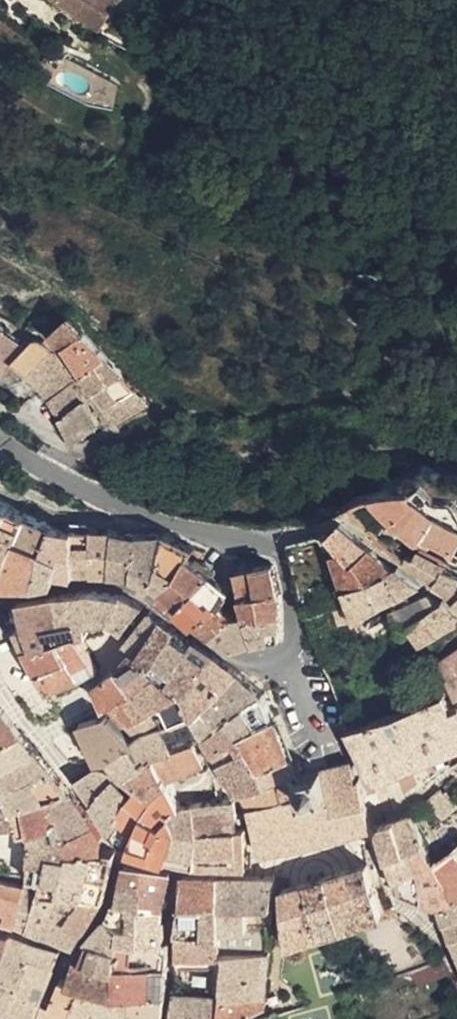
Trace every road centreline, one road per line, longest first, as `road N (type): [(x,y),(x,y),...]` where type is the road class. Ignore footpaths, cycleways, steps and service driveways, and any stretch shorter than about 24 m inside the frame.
road 1 (residential): [(279,658),(258,662),(152,589),(94,579),(28,591),(0,608)]
road 2 (residential): [(0,437),(101,494),(267,546)]
road 3 (residential): [(267,546),(290,563),(299,592),(297,644),(279,658)]

